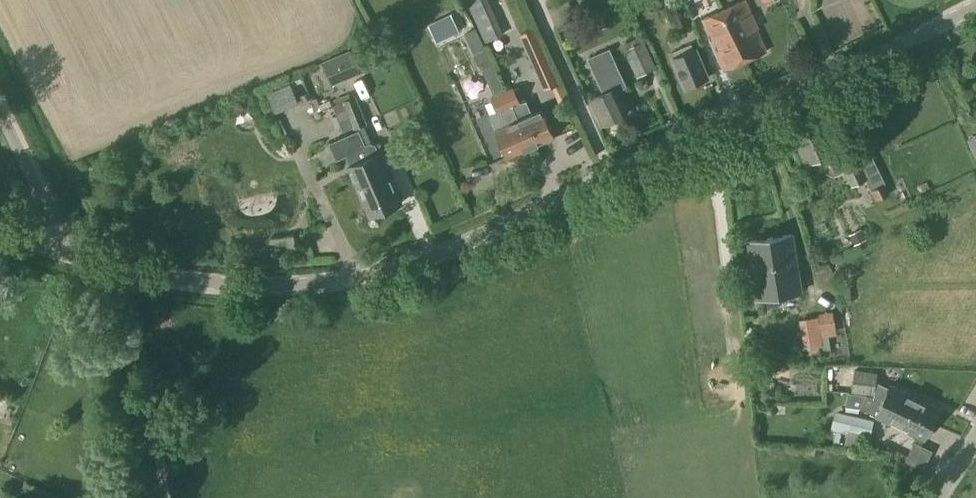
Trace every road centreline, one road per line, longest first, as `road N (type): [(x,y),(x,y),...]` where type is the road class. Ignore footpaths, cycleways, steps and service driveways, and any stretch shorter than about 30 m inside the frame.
road 1 (tertiary): [(975,1),(404,270),(352,285),(274,291),(157,278),(59,254)]
road 2 (unclassified): [(59,254),(0,137)]

